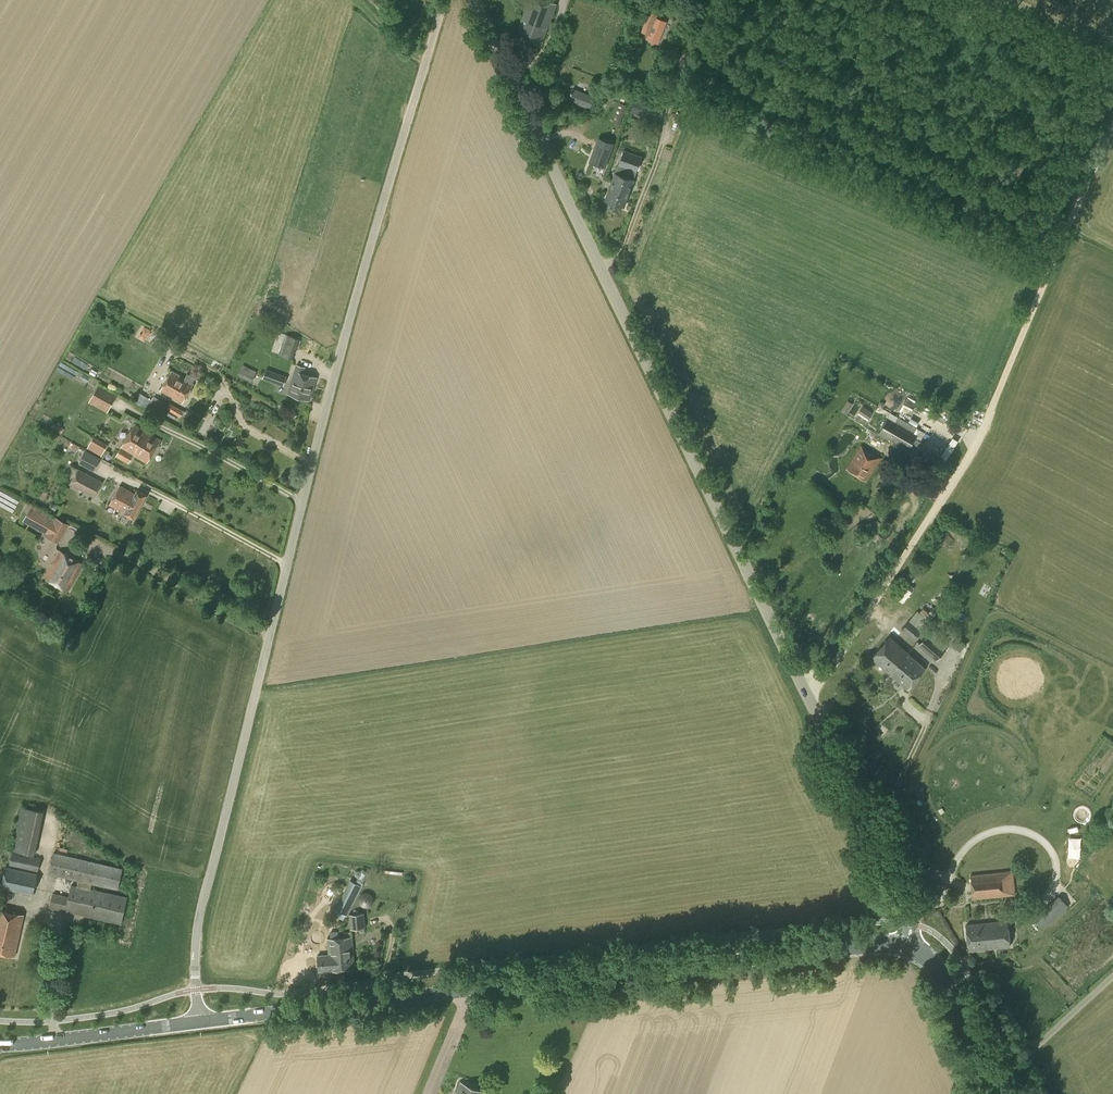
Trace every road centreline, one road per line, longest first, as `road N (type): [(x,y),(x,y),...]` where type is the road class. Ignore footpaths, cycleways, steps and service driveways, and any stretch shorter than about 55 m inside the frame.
road 1 (unclassified): [(200,1025),(197,929),(334,377),(448,0)]
road 2 (unclassified): [(810,699),(473,0)]
road 3 (secondary): [(910,946),(200,1025)]
road 4 (unclassified): [(810,699),(984,432),(1112,126)]
road 5 (unclassified): [(910,946),(915,913),(810,699)]
road 6 (secondary): [(0,1047),(200,1025)]
road 7 (secondary): [(992,1093),(922,953),(910,946)]

